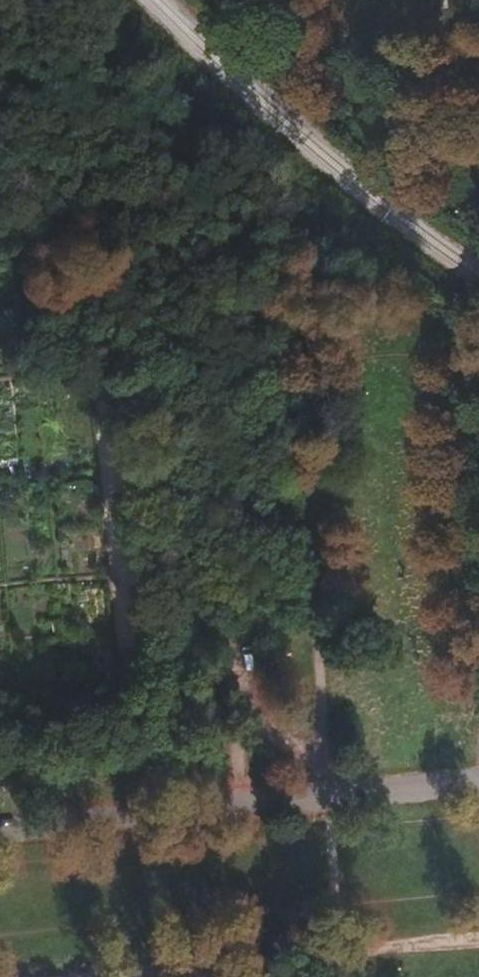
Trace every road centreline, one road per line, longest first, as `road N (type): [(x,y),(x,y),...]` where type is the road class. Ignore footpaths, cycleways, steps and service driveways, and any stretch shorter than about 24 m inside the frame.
road 1 (track): [(0,20),(113,128),(155,215),(221,299),(296,355),(321,796)]
road 2 (unclassified): [(478,782),(0,827)]
road 3 (track): [(296,355),(454,354),(478,672)]
road 4 (track): [(478,939),(68,976)]
road 5 (track): [(321,796),(261,703),(181,623)]

